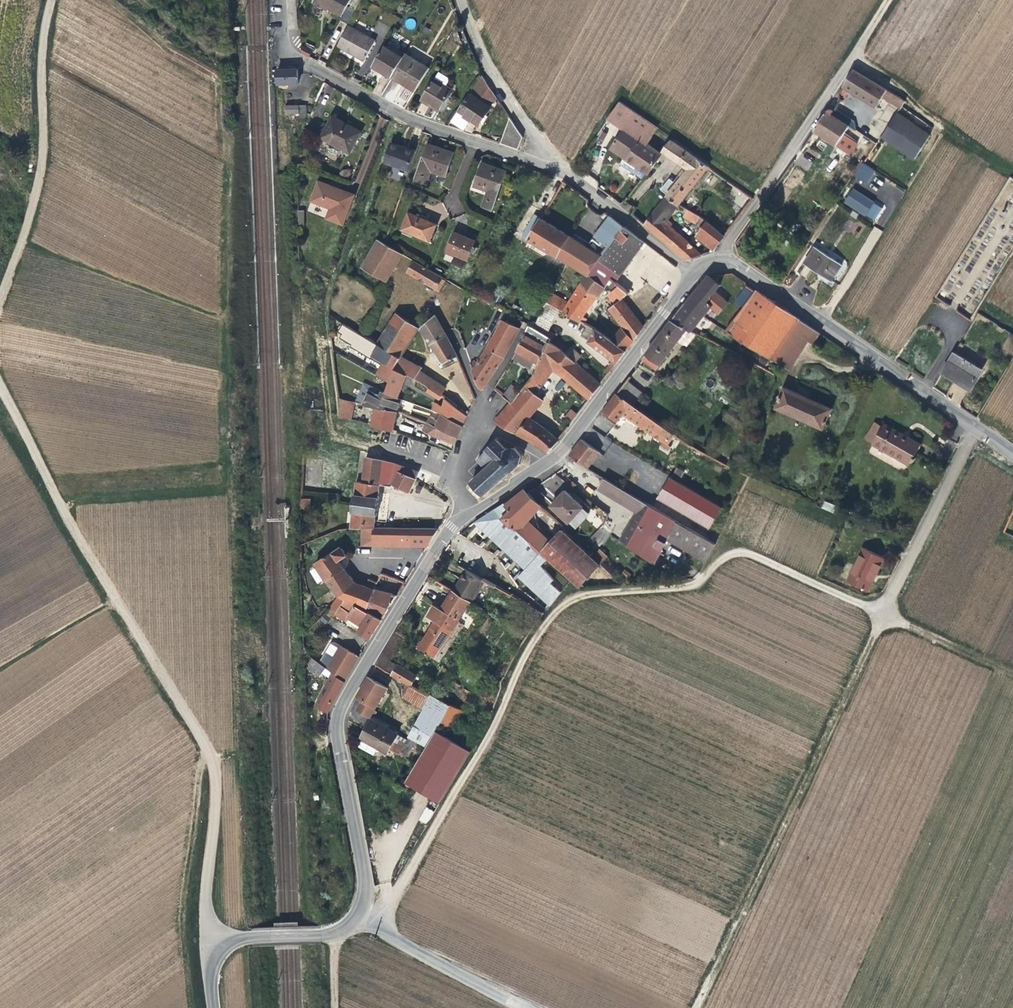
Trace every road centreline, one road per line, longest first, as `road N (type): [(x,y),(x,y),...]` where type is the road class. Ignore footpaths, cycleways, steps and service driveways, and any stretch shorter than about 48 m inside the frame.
road 1 (track): [(353,918),(383,911),(563,615),(604,597),(694,595),(712,587),(727,558),(750,558),(881,613)]
road 2 (unclassified): [(0,385),(68,517),(211,751),(218,778),(206,904),(223,951)]
road 3 (tertiary): [(459,520),(341,707),(339,740),(365,895),(353,918)]
road 4 (track): [(696,1007),(881,613)]
road 5 (residential): [(565,169),(416,121),(292,57),(277,0)]
road 6 (tertiary): [(1012,453),(720,263)]
road 7 (unclassified): [(51,0),(39,178),(0,301)]
road 8 (residential): [(720,263),(853,58)]
road 9 (tertiary): [(696,272),(546,462)]
road 10 (track): [(881,613),(976,426)]
road 11 (residential): [(565,169),(485,61),(463,0)]
road 12 (unclassified): [(522,1007),(353,918)]
road 13 (residential): [(459,520),(460,458),(473,436),(504,436),(546,462)]
road 14 (residential): [(696,272),(565,169)]
road 15 (track): [(881,613),(1012,671)]
road 16 (track): [(941,133),(946,123),(853,58)]

